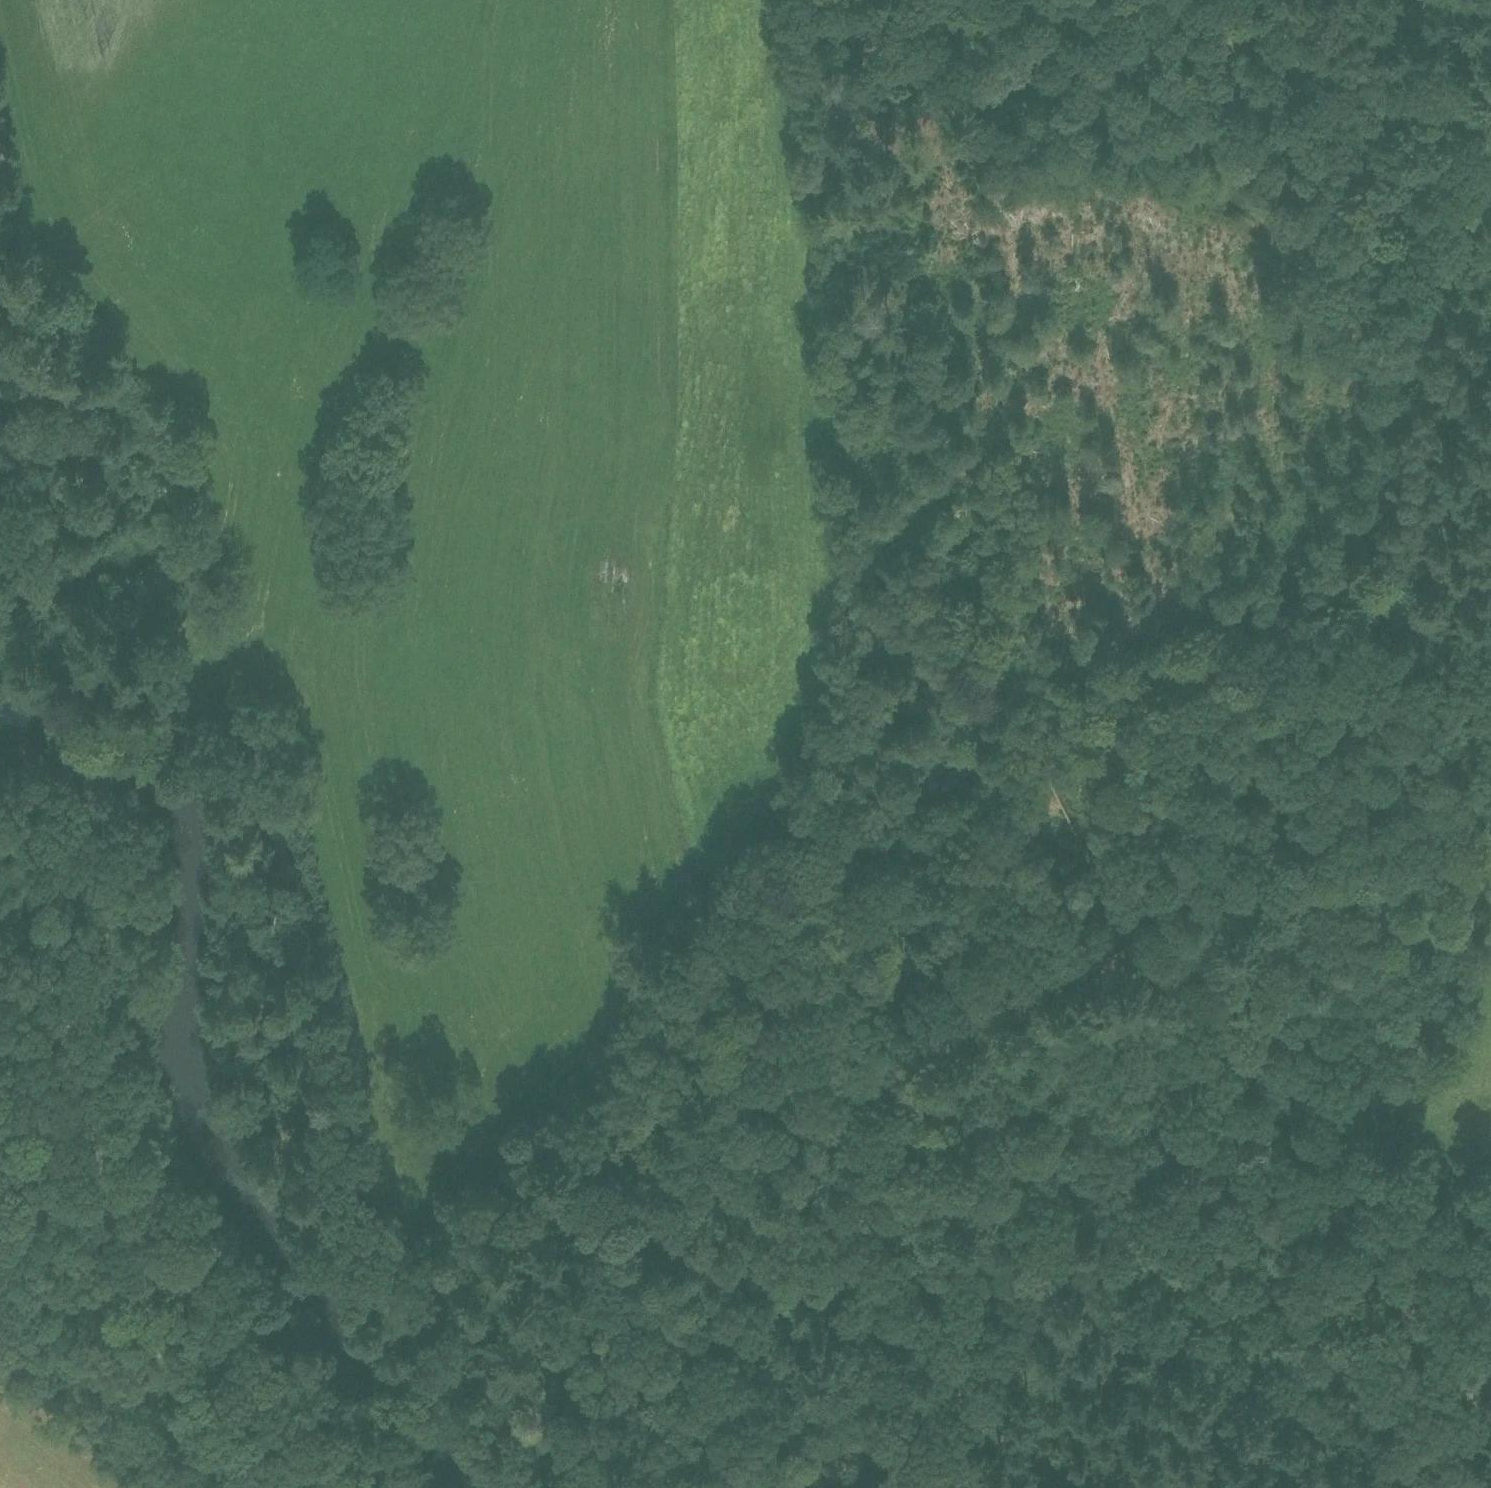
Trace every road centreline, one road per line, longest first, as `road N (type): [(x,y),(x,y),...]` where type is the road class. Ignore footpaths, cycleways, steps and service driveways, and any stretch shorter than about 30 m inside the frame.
road 1 (track): [(0,1334),(27,1400),(210,1487)]

